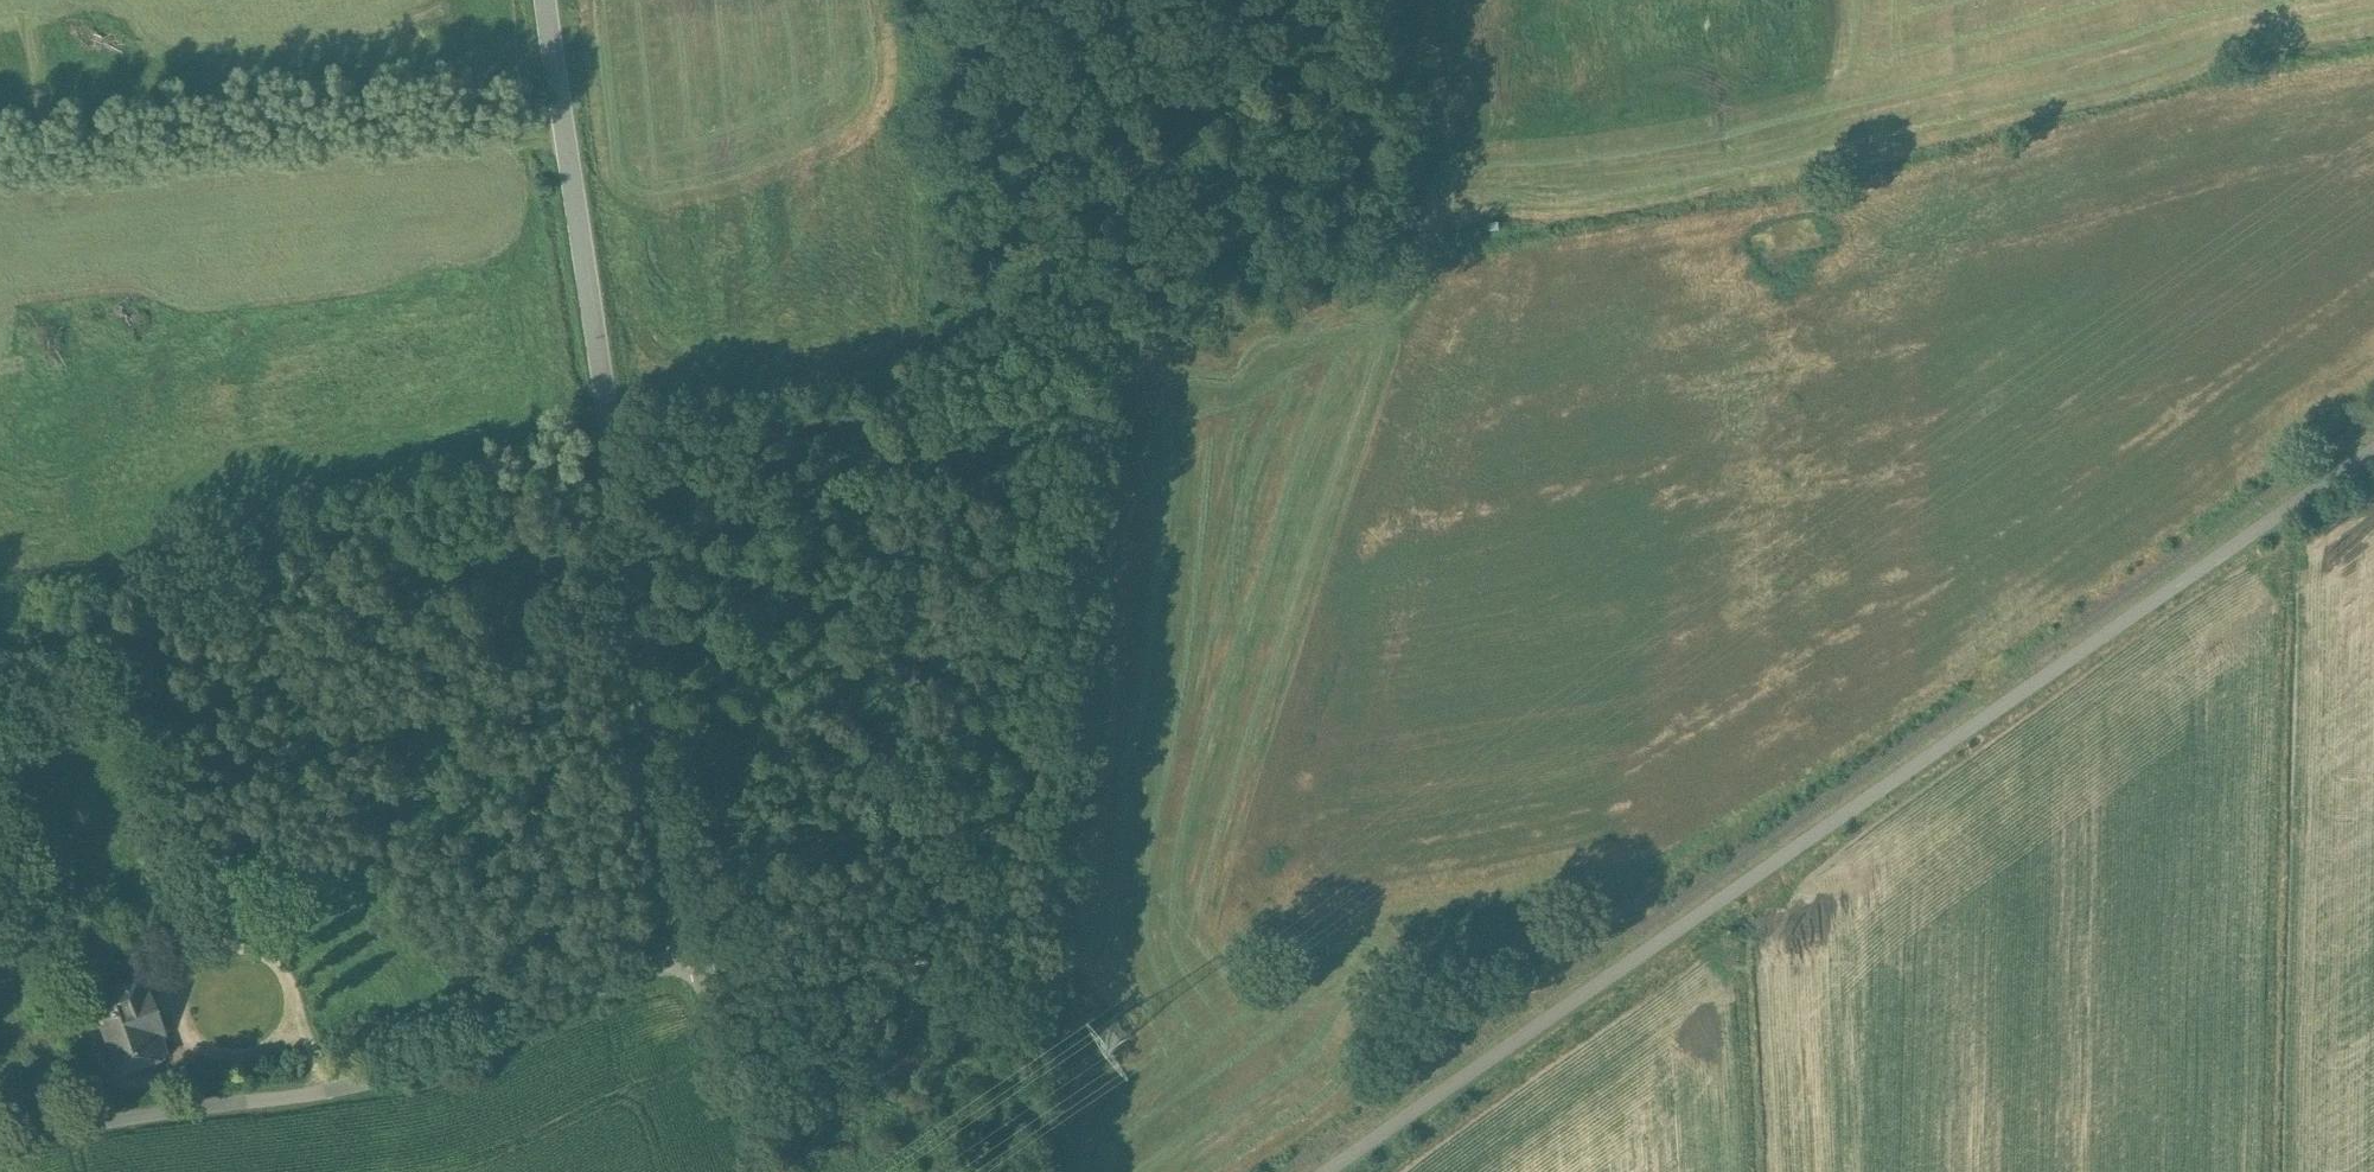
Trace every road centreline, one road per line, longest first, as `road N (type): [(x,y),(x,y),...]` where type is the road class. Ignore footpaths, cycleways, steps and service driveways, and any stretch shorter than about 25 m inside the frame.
road 1 (tertiary): [(551,0),(694,923)]
road 2 (track): [(1243,1171),(1515,1001),(1963,681)]
road 3 (unclassified): [(0,1118),(411,1082),(645,969),(694,923)]
road 4 (tertiary): [(694,923),(789,1171)]

